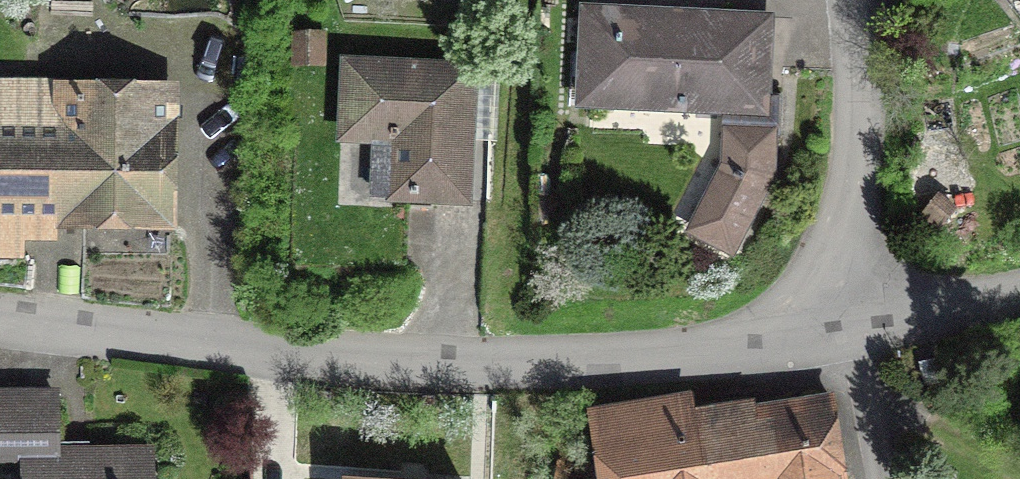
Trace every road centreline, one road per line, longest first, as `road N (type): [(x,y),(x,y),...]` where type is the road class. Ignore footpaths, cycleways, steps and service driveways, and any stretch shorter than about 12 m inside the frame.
road 1 (residential): [(0,325),(232,354),(427,368),(563,368),(827,330)]
road 2 (residential): [(856,0),(854,146),(827,330)]
road 3 (track): [(827,330),(868,398),(1006,478)]
road 4 (residential): [(827,330),(1019,292)]

